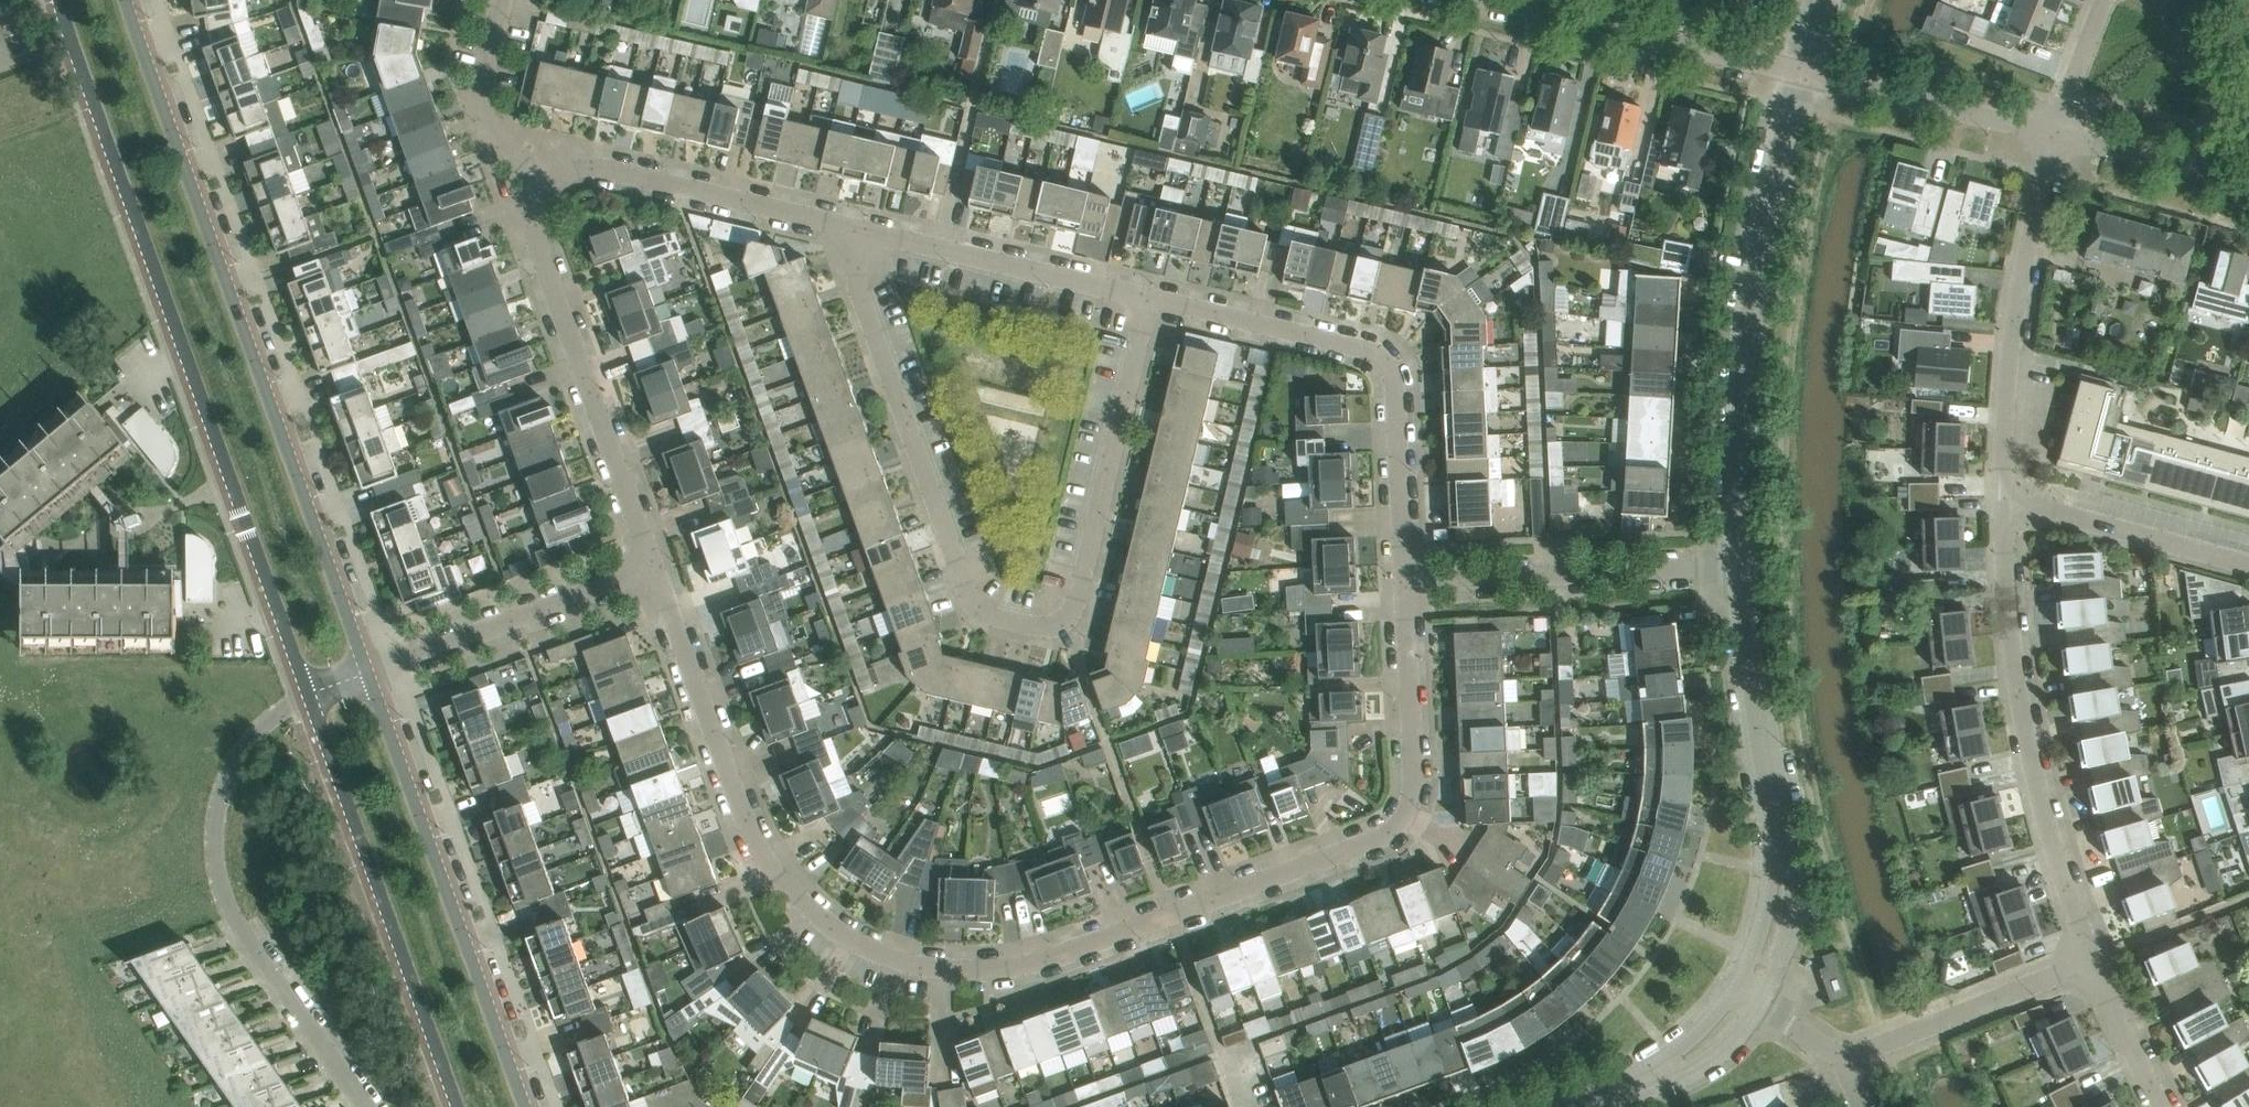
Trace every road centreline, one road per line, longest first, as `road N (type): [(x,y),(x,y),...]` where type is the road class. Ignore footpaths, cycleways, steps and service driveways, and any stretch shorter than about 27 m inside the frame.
road 1 (residential): [(1405,579),(1413,771),(1407,805),(1381,838),(1019,964),(939,967),(853,946),(786,891),(750,838),(655,569)]
road 2 (residential): [(1145,297),(1071,611),(1048,629),(979,612),(966,599),(836,223)]
road 3 (tertiary): [(59,0),(306,696)]
road 4 (tertiary): [(368,673),(126,0)]
road 5 (unclassified): [(1802,77),(1762,269),(1742,447),(1742,564)]
road 6 (residential): [(367,1106),(236,922),(217,872),(225,786),(272,718),(306,696)]
road 7 (residential): [(2092,964),(2028,739),(2011,641),(2004,504)]
road 8 (residential): [(1145,297),(1383,360),(1393,380),(1405,579)]
road 9 (tertiary): [(523,1106),(368,673)]
road 10 (tertiary): [(306,696),(456,1106)]
road 11 (residential): [(655,569),(540,249),(538,220),(548,188)]
road 12 (residential): [(2004,504),(2009,344),(2056,134)]
road 13 (residential): [(1405,579),(1742,564)]
road 14 (residential): [(1802,77),(1475,0)]
road 15 (residential): [(836,223),(1145,297)]
road 16 (residential): [(368,673),(655,569)]
road 17 (residential): [(548,188),(608,170),(836,223)]
road 18 (unclassified): [(1742,564),(1783,846)]
road 19 (residential): [(1840,1060),(2092,964)]
road 20 (residential): [(2056,134),(1802,77)]
road 21 (residential): [(2248,565),(2004,504)]
road 22 (residential): [(548,188),(492,121),(483,93),(500,0)]
road 23 (unclassified): [(1755,1010),(1788,930),(1791,891),(1783,846)]
road 24 (unclassified): [(1783,846),(1764,925),(1731,996)]
road 25 (residential): [(2157,1106),(2092,964)]
road 26 (residential): [(2194,173),(2056,134)]
road 27 (residential): [(2056,134),(2103,0)]

